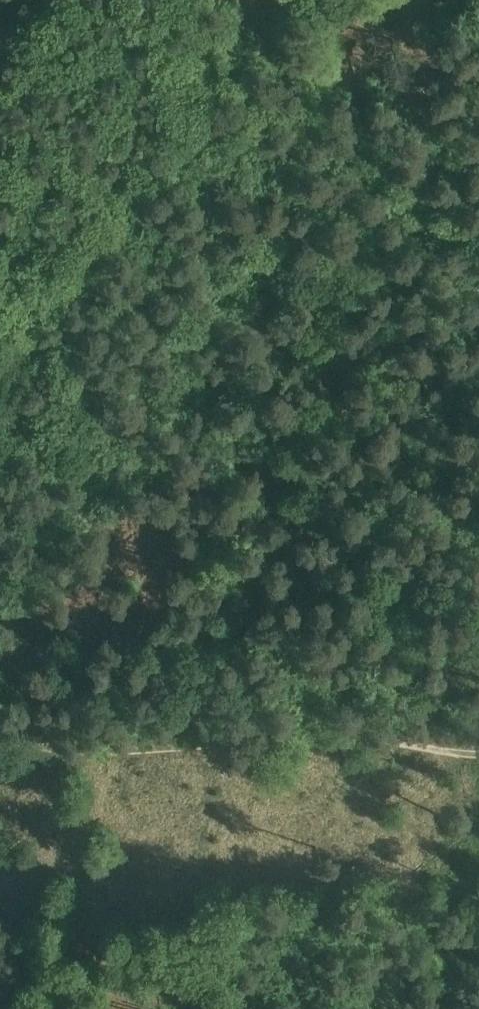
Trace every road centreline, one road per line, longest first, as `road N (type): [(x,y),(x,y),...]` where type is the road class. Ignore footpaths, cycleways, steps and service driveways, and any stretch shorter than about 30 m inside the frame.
road 1 (track): [(478,731),(50,743),(0,733)]

